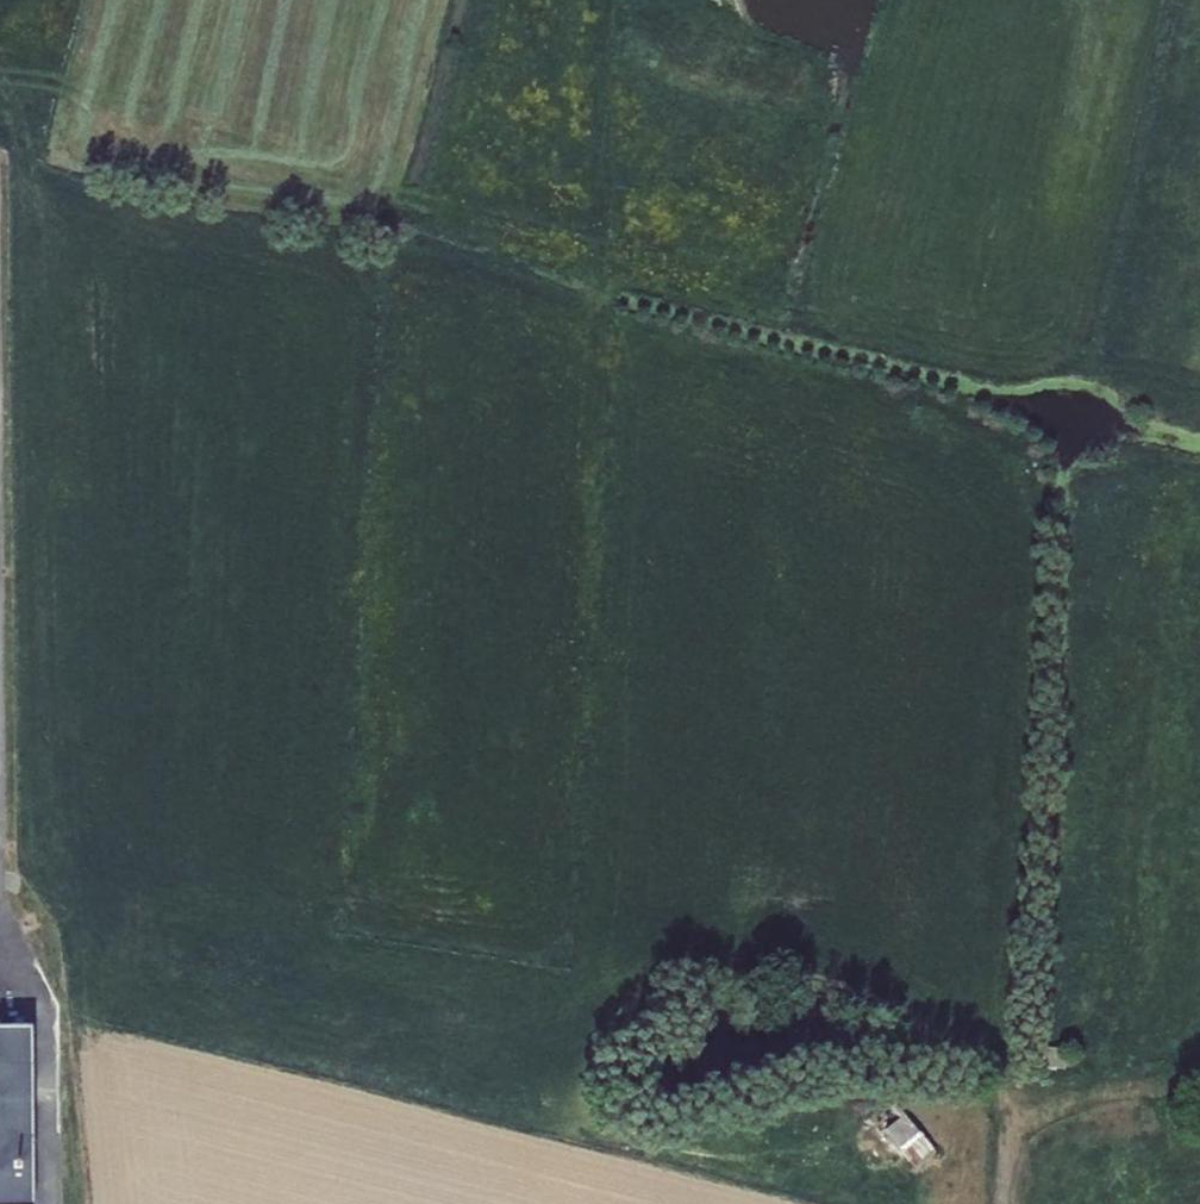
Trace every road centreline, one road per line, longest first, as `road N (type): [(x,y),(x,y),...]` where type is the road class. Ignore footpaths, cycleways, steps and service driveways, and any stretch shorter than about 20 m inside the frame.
road 1 (track): [(1008,1203),(1013,1121),(1199,1079)]

